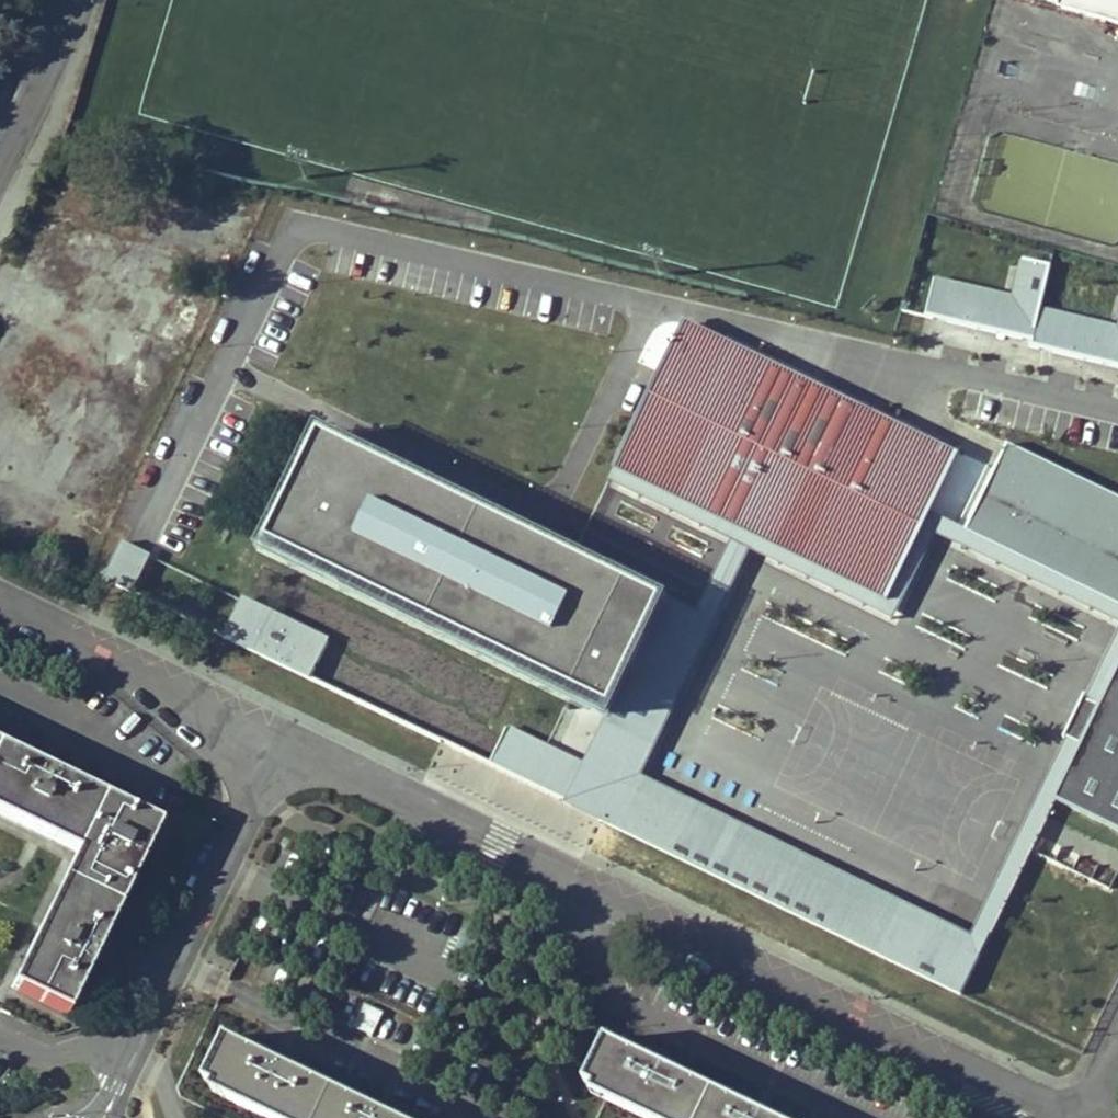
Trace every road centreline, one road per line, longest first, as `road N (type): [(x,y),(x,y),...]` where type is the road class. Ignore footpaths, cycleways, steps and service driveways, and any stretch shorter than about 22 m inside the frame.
road 1 (residential): [(1117,1042),(1084,1112),(283,737)]
road 2 (residential): [(106,1117),(283,737)]
road 3 (residential): [(283,737),(0,601)]
road 4 (residential): [(0,169),(80,0)]

